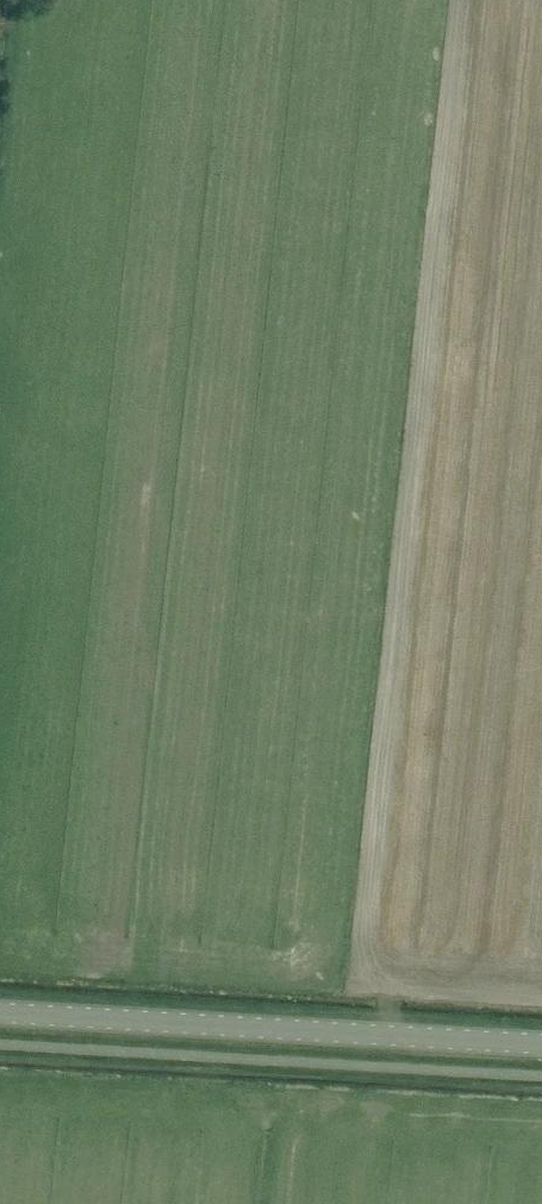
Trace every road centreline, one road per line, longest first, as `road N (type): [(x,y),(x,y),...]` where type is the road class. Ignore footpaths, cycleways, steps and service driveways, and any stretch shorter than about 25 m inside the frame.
road 1 (tertiary): [(541,1042),(0,1013)]

